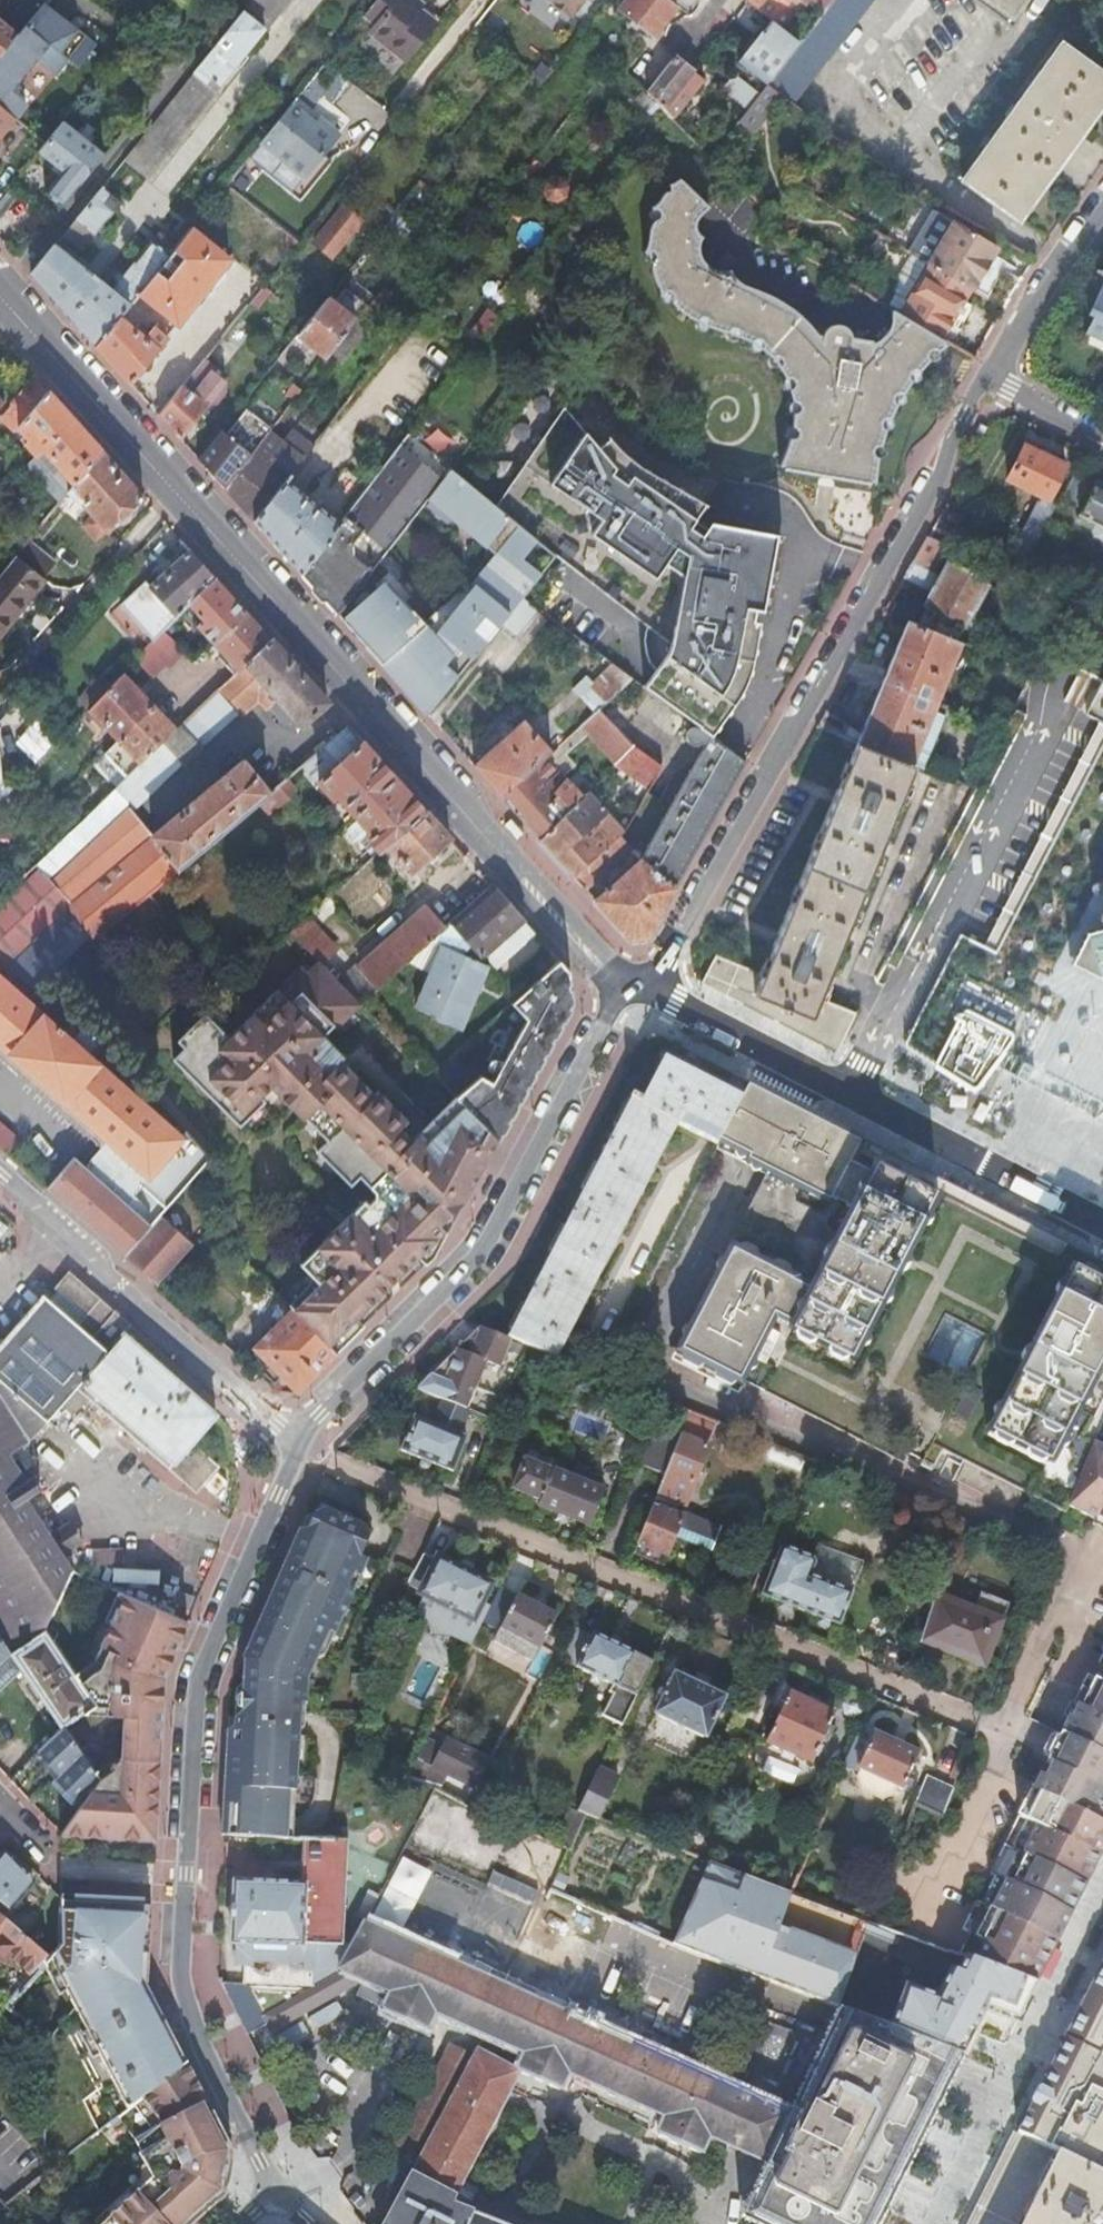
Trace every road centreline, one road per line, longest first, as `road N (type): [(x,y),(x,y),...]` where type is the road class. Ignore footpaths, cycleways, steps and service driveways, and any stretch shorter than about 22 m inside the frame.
road 1 (residential): [(0,295),(607,970),(636,986)]
road 2 (residential): [(275,2196),(199,2041),(182,1982),(197,1680),(301,1441)]
road 3 (residential): [(636,986),(667,960),(992,373)]
road 4 (residential): [(301,1441),(480,1251),(609,1012),(636,986)]
road 5 (residential): [(1102,1228),(636,986)]
road 6 (residential): [(0,1175),(263,1412)]
road 7 (residential): [(992,373),(1102,213)]
road 8 (residential): [(1102,437),(1009,390),(992,373)]

